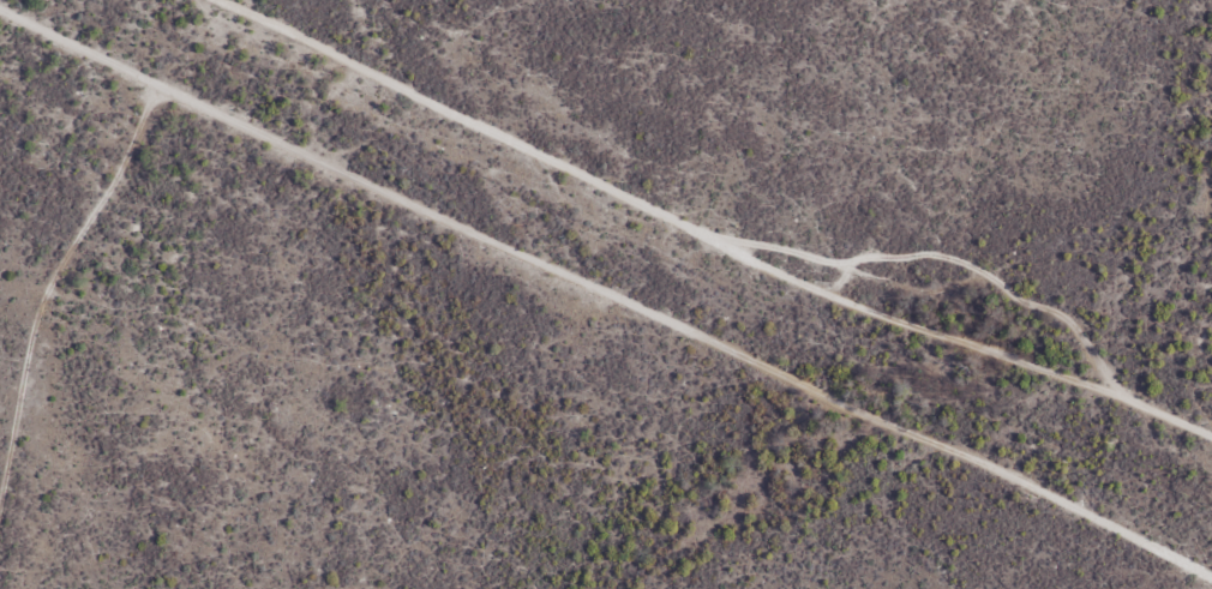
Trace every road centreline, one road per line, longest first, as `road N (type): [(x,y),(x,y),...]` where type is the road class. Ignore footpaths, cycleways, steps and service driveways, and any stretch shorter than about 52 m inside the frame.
road 1 (residential): [(1211,569),(978,455),(450,218),(8,0)]
road 2 (residential): [(1211,438),(1055,373),(875,314),(214,0)]

